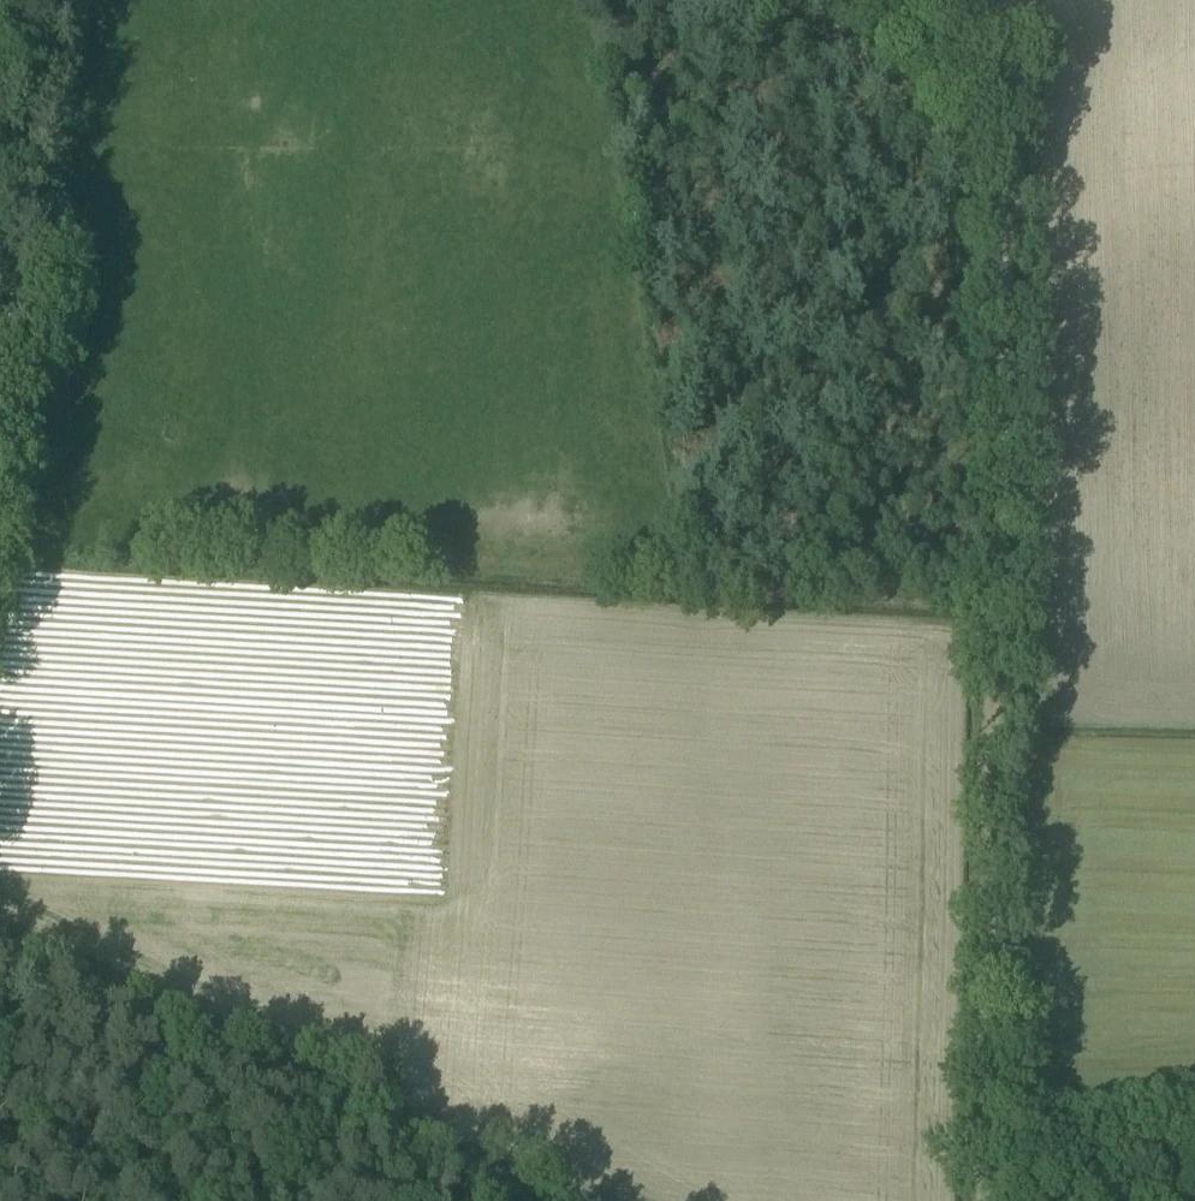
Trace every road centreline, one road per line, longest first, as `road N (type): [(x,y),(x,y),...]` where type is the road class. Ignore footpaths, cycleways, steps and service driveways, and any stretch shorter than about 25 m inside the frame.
road 1 (track): [(861,0),(991,119),(1007,176),(984,1200)]
road 2 (track): [(0,941),(363,1109),(525,1200)]
road 3 (track): [(59,0),(0,383)]

